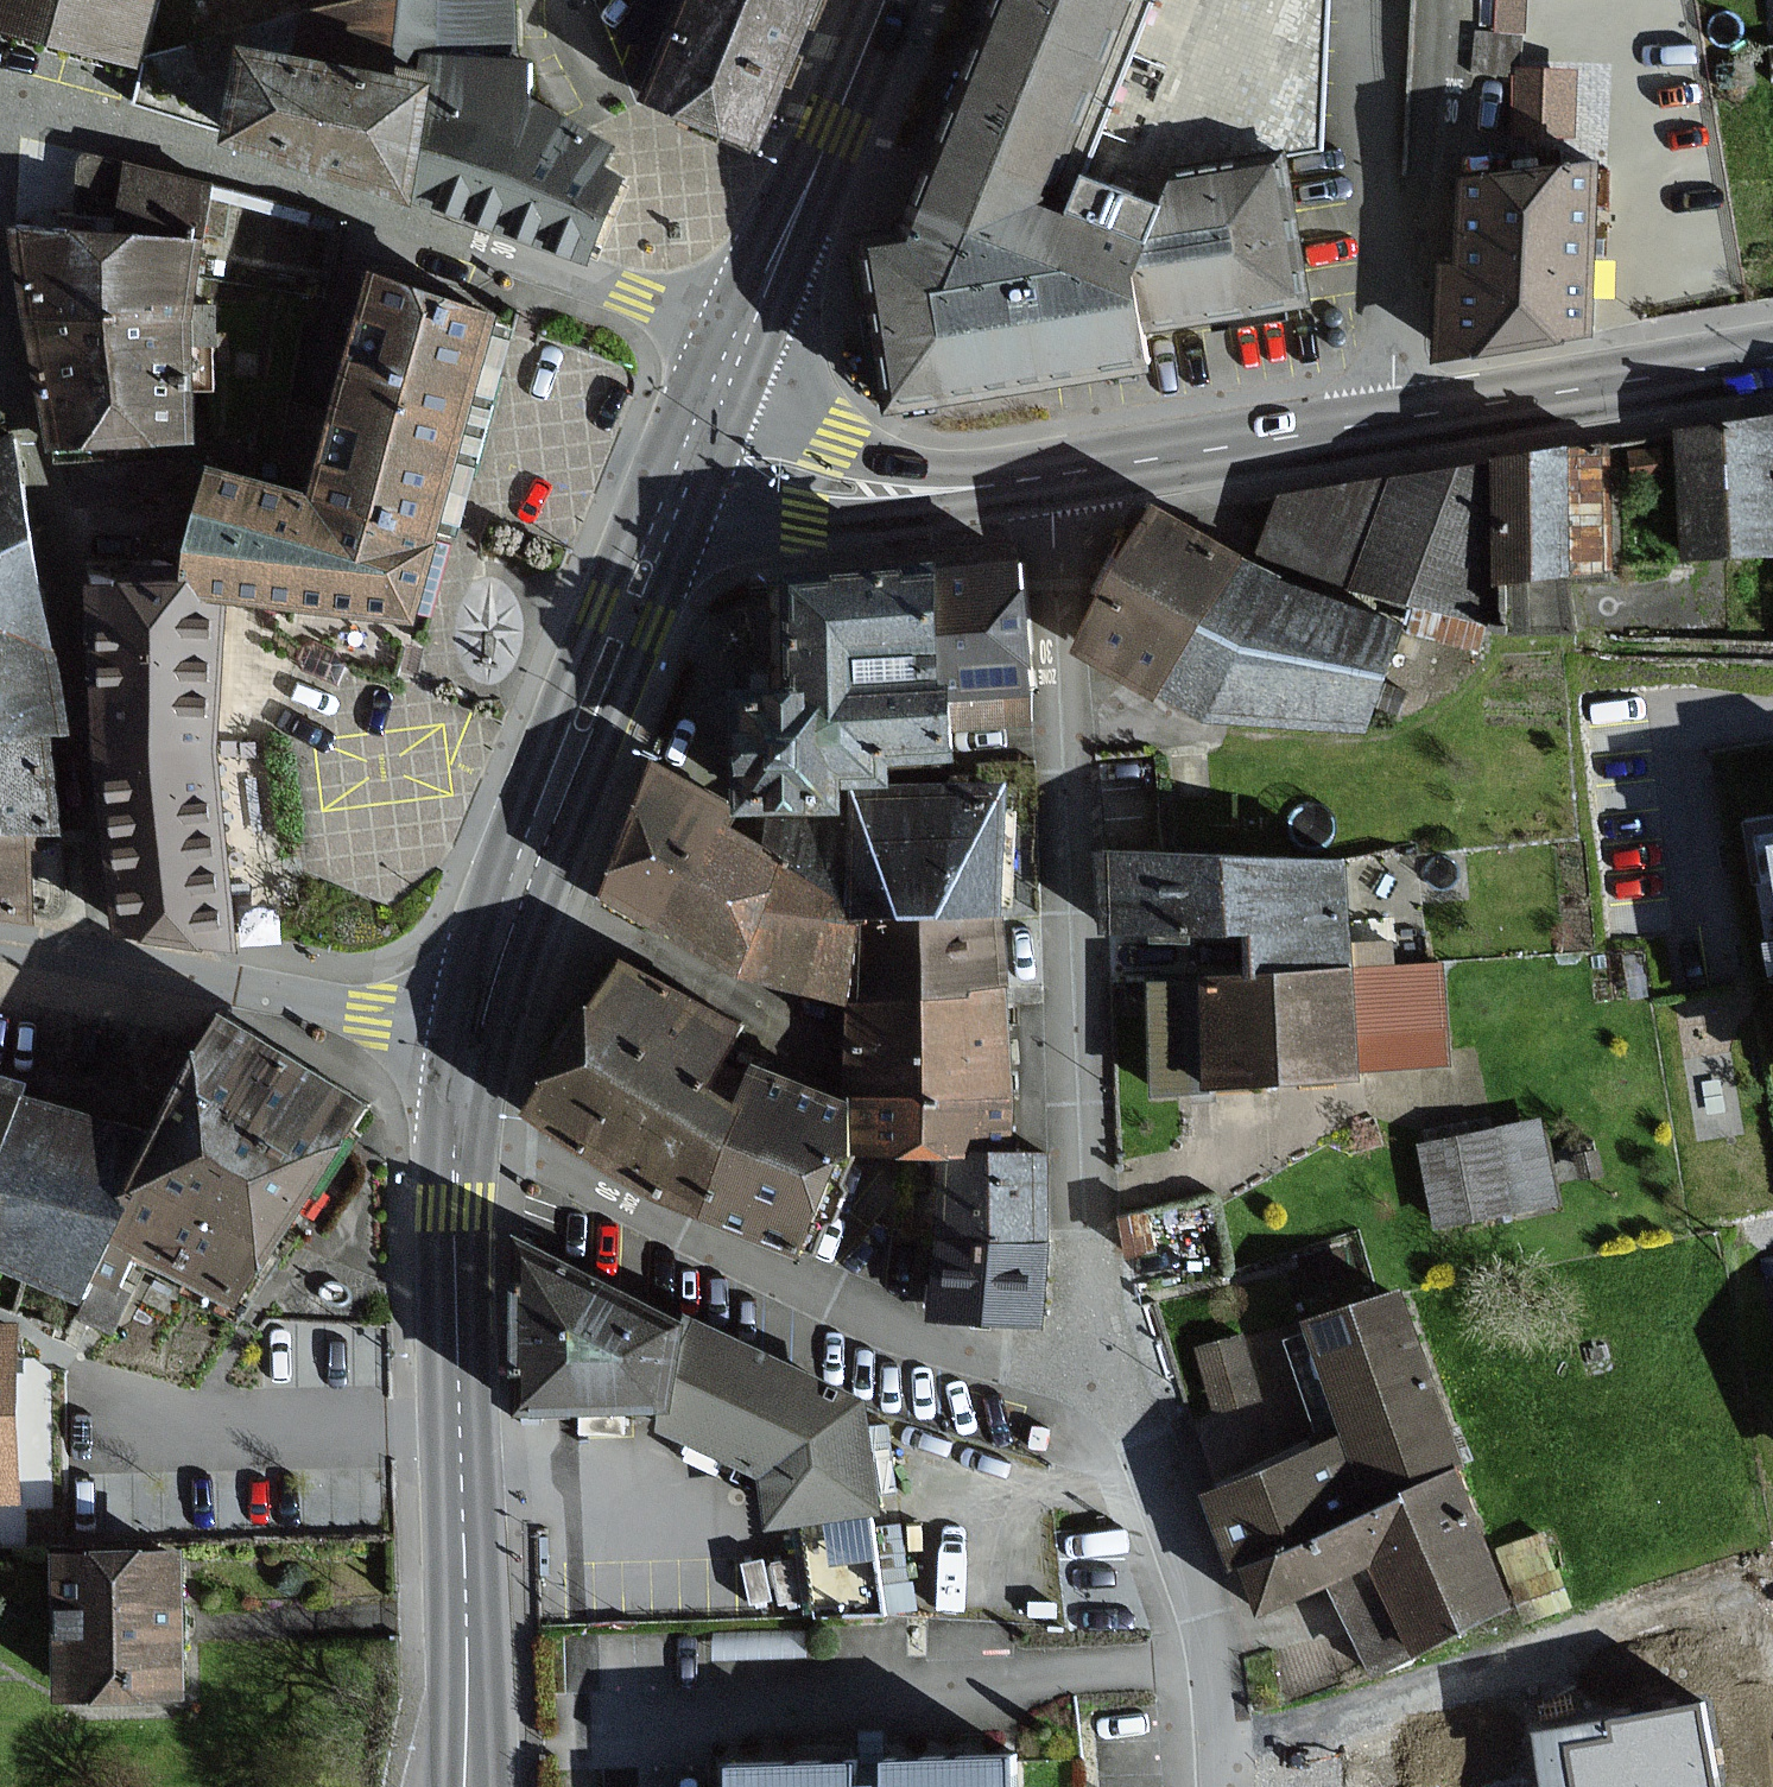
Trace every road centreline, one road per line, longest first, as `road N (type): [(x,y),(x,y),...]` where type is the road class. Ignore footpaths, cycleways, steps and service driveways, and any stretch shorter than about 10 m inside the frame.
road 1 (residential): [(1110,1374),(1083,1191),(1051,478)]
road 2 (residential): [(738,338),(373,210),(69,128),(0,118)]
road 3 (residential): [(102,960),(106,933),(64,584),(0,250)]
road 4 (residential): [(1110,1374),(1013,1368),(950,1347),(830,1304),(512,1157),(457,1150)]
road 5 (primary): [(472,1786),(457,1150)]
road 6 (primary): [(470,1044),(520,877),(677,490)]
road 7 (residential): [(1232,1786),(1220,1655),(1110,1374)]
road 8 (residential): [(1401,415),(1396,370),(1430,213),(1439,0)]
road 9 (residential): [(470,1044),(102,960)]
road 10 (tertiary): [(1401,415),(1772,356)]
road 11 (primary): [(885,0),(738,338)]
road 12 (tertiary): [(1051,478),(1401,415)]
road 13 (tertiary): [(677,490),(719,514),(806,535),(898,526),(994,487)]
road 14 (tertiary): [(994,487),(879,469),(720,382)]

